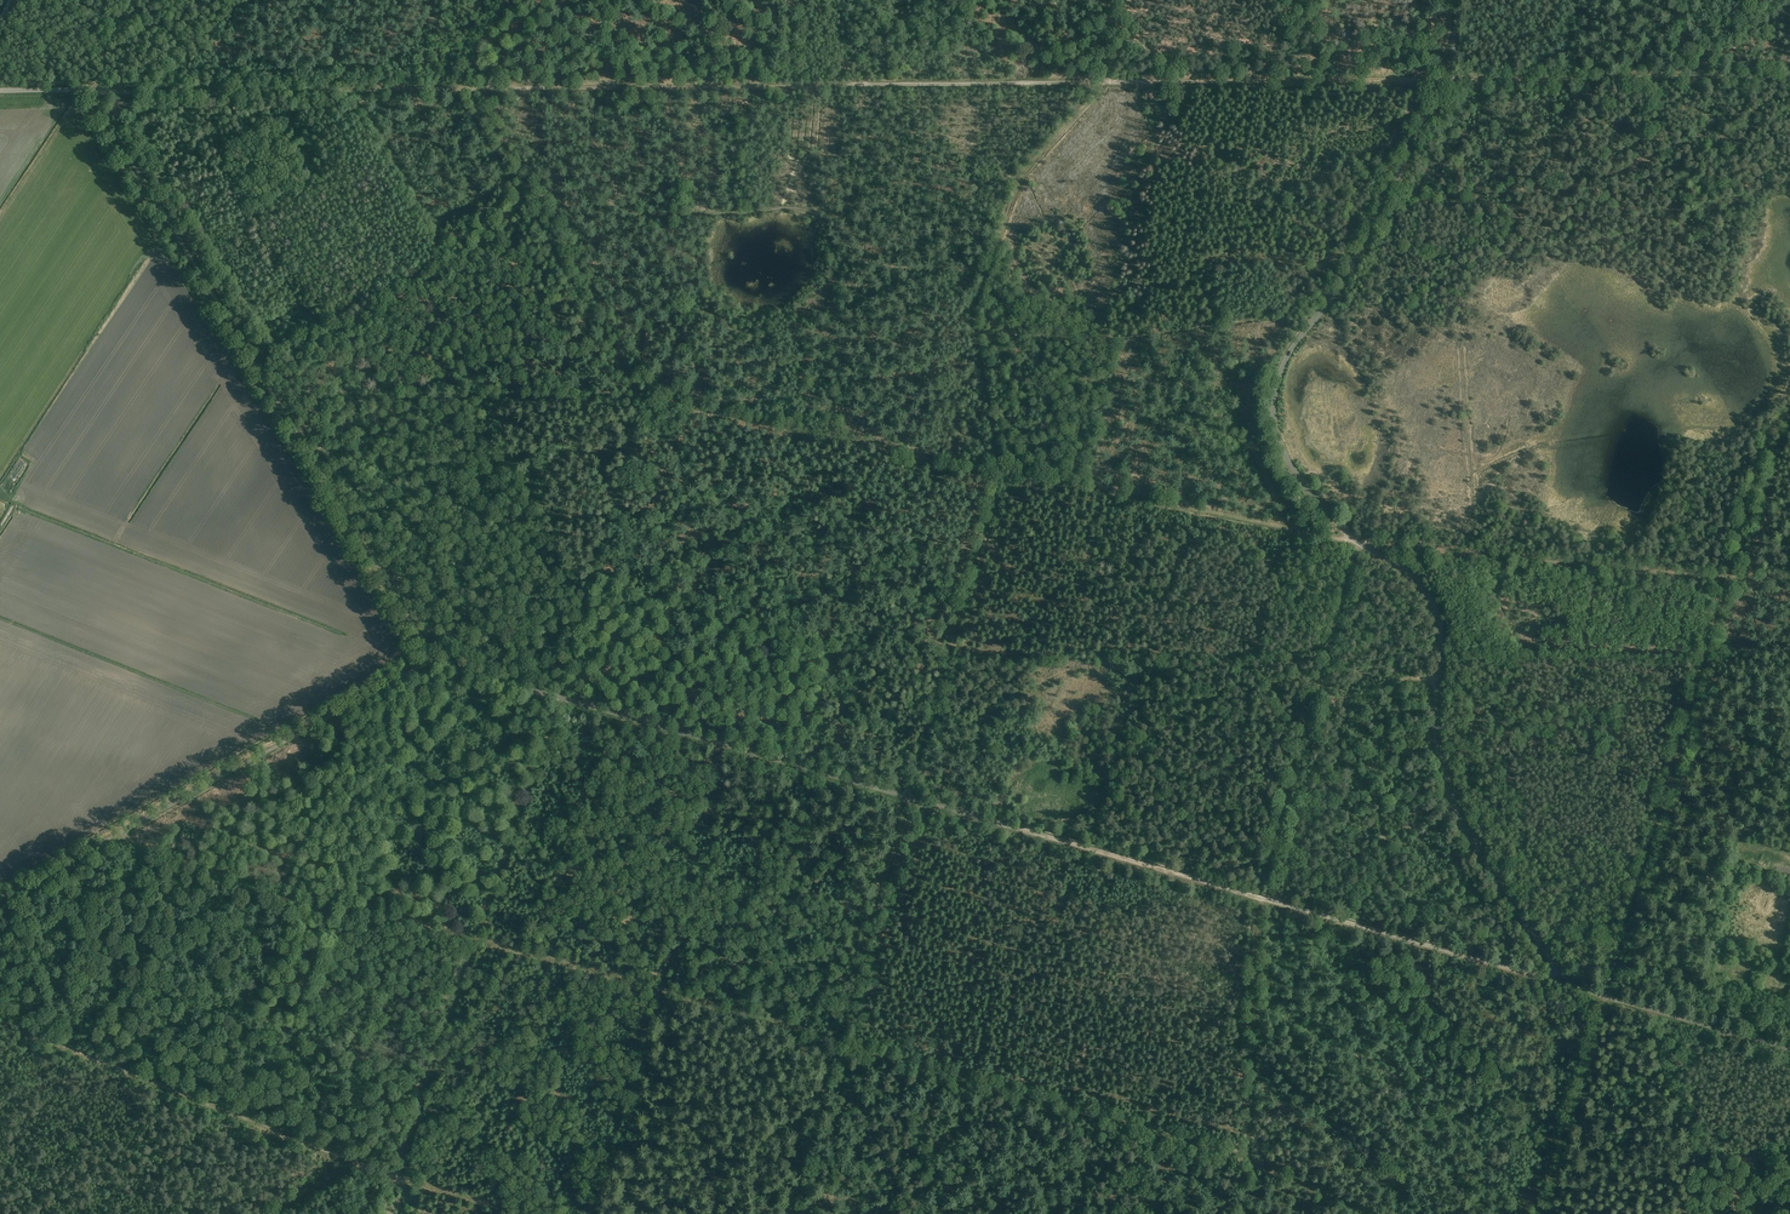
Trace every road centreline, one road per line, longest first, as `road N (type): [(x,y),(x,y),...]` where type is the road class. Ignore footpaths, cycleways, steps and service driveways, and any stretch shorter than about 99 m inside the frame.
road 1 (track): [(1349,1213),(1246,1167),(1040,1102),(118,834)]
road 2 (unclassified): [(1563,973),(1481,855),(1448,785),(1437,734),(1439,617),(1430,595),(1317,503),(1275,423),(1285,362),(1344,281),(1448,77),(1459,0)]
road 3 (track): [(91,93),(1106,81)]
road 4 (track): [(391,1174),(557,696),(644,399)]
road 5 (unclassified): [(0,91),(91,93),(432,660)]
road 6 (track): [(644,399),(1355,540)]
road 7 (track): [(1237,1213),(1247,1150),(1256,911),(1355,540)]
road 8 (track): [(1106,81),(1789,74)]
road 9 (unclassified): [(1563,973),(1519,972),(907,798)]
road 10 (track): [(963,606),(788,1213)]
road 11 (unclassified): [(432,660),(907,798)]
road 12 (unclassified): [(432,660),(0,899)]
road 13 (track): [(1355,540),(1789,577)]
road 14 (track): [(1789,406),(1767,426),(1660,808)]
road 15 (track): [(0,1022),(391,1174)]
road 16 (track): [(1106,81),(1024,179),(990,270),(894,266),(844,243)]
road 17 (track): [(990,270),(977,323),(1001,471),(963,606)]
road 18 (unclassified): [(1789,1048),(1610,996),(1563,973)]
road 19 (track): [(1548,1213),(1610,996)]
road 20 (track): [(644,399),(530,206)]
road 21 (track): [(1660,808),(1610,996)]
road 22 (track): [(485,398),(644,399)]
road 23 (track): [(485,398),(329,398)]
road 24 (track): [(528,1213),(391,1174)]
road 25 (track): [(530,206),(460,89)]
road 26 (track): [(1660,808),(1789,816)]

